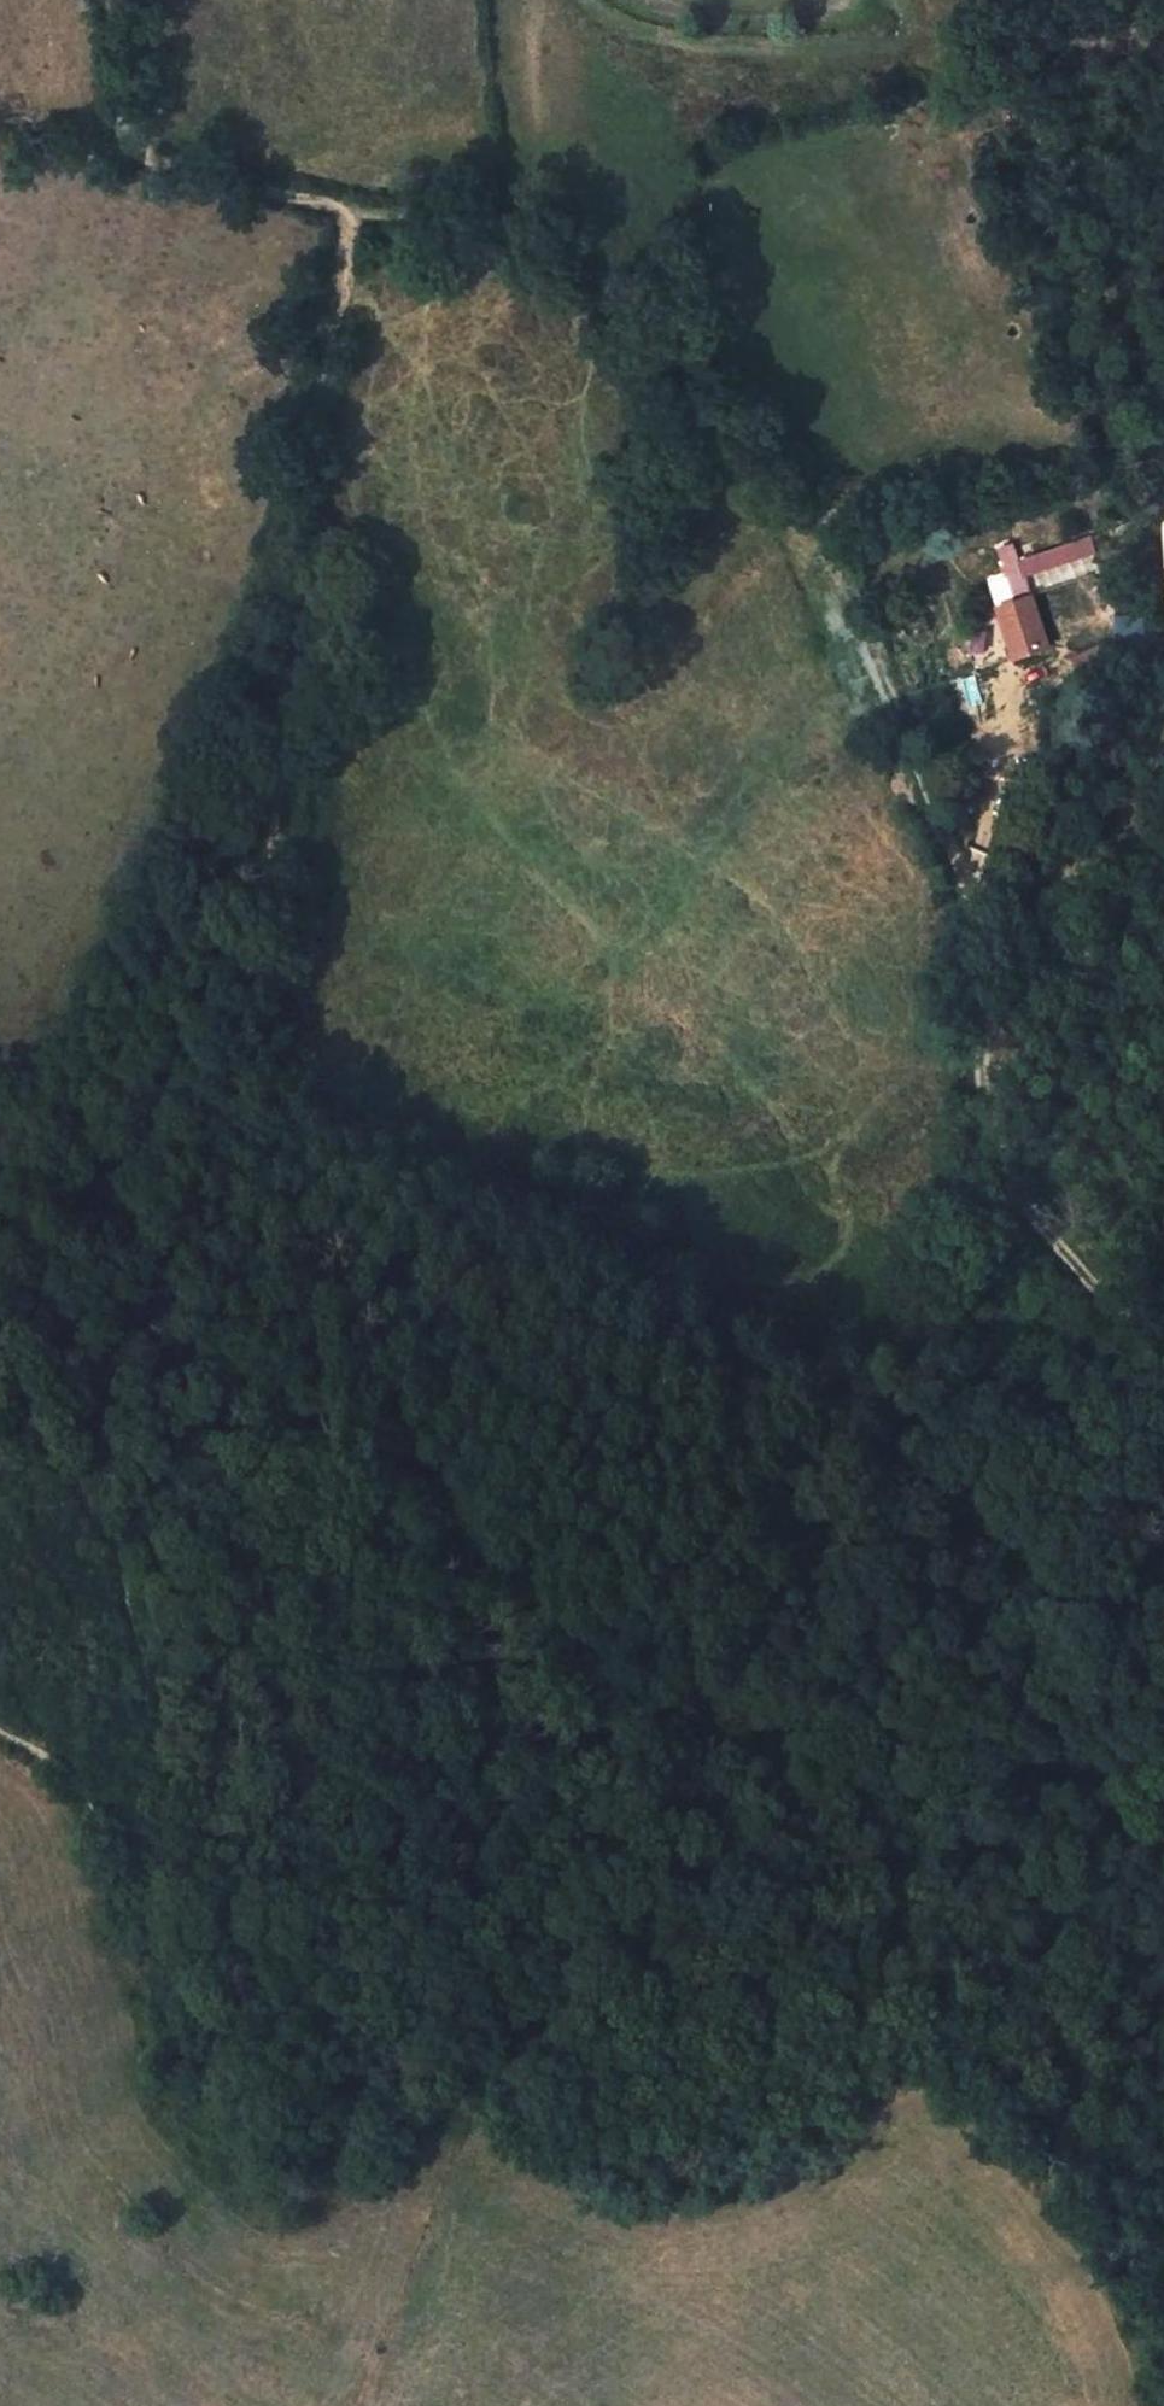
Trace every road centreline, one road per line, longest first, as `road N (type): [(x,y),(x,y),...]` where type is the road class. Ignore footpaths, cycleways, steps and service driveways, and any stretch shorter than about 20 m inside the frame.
road 1 (track): [(350,210),(501,222),(572,262),(696,353),(798,484),(948,820),(975,909),(991,1107),(1013,1171),(1011,1214),(953,1383),(885,1536),(705,1778),(679,1794),(527,1647),(461,1551),(466,1517),(418,1424),(377,1380),(218,1299),(119,1194)]
road 2 (track): [(33,1120),(119,1194),(230,992),(262,910),(281,856),(287,791),(296,506),(350,210)]
road 3 (track): [(110,152),(350,210)]

